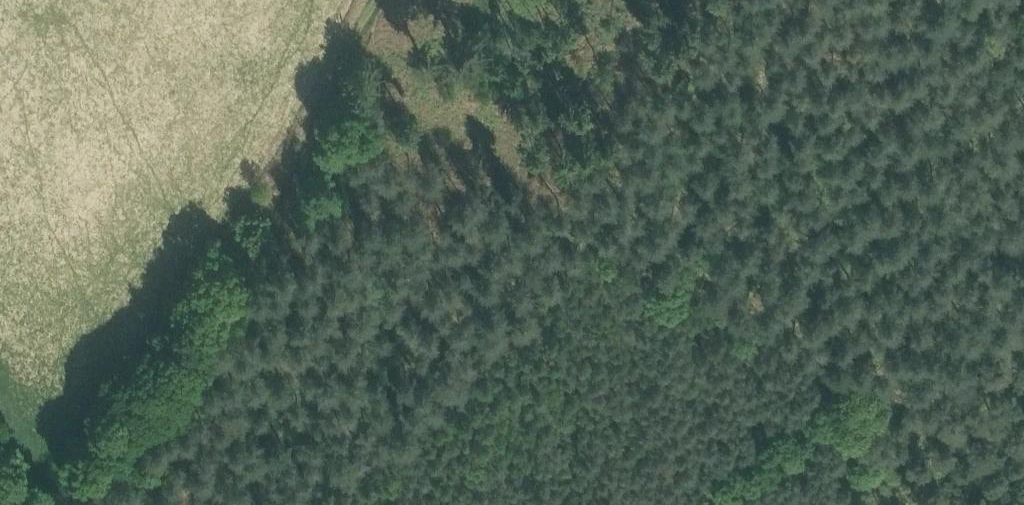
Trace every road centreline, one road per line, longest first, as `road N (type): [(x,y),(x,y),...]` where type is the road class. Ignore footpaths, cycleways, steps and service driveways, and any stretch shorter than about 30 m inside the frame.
road 1 (track): [(342,102),(937,410)]
road 2 (track): [(122,461),(234,297),(342,102),(378,0)]

